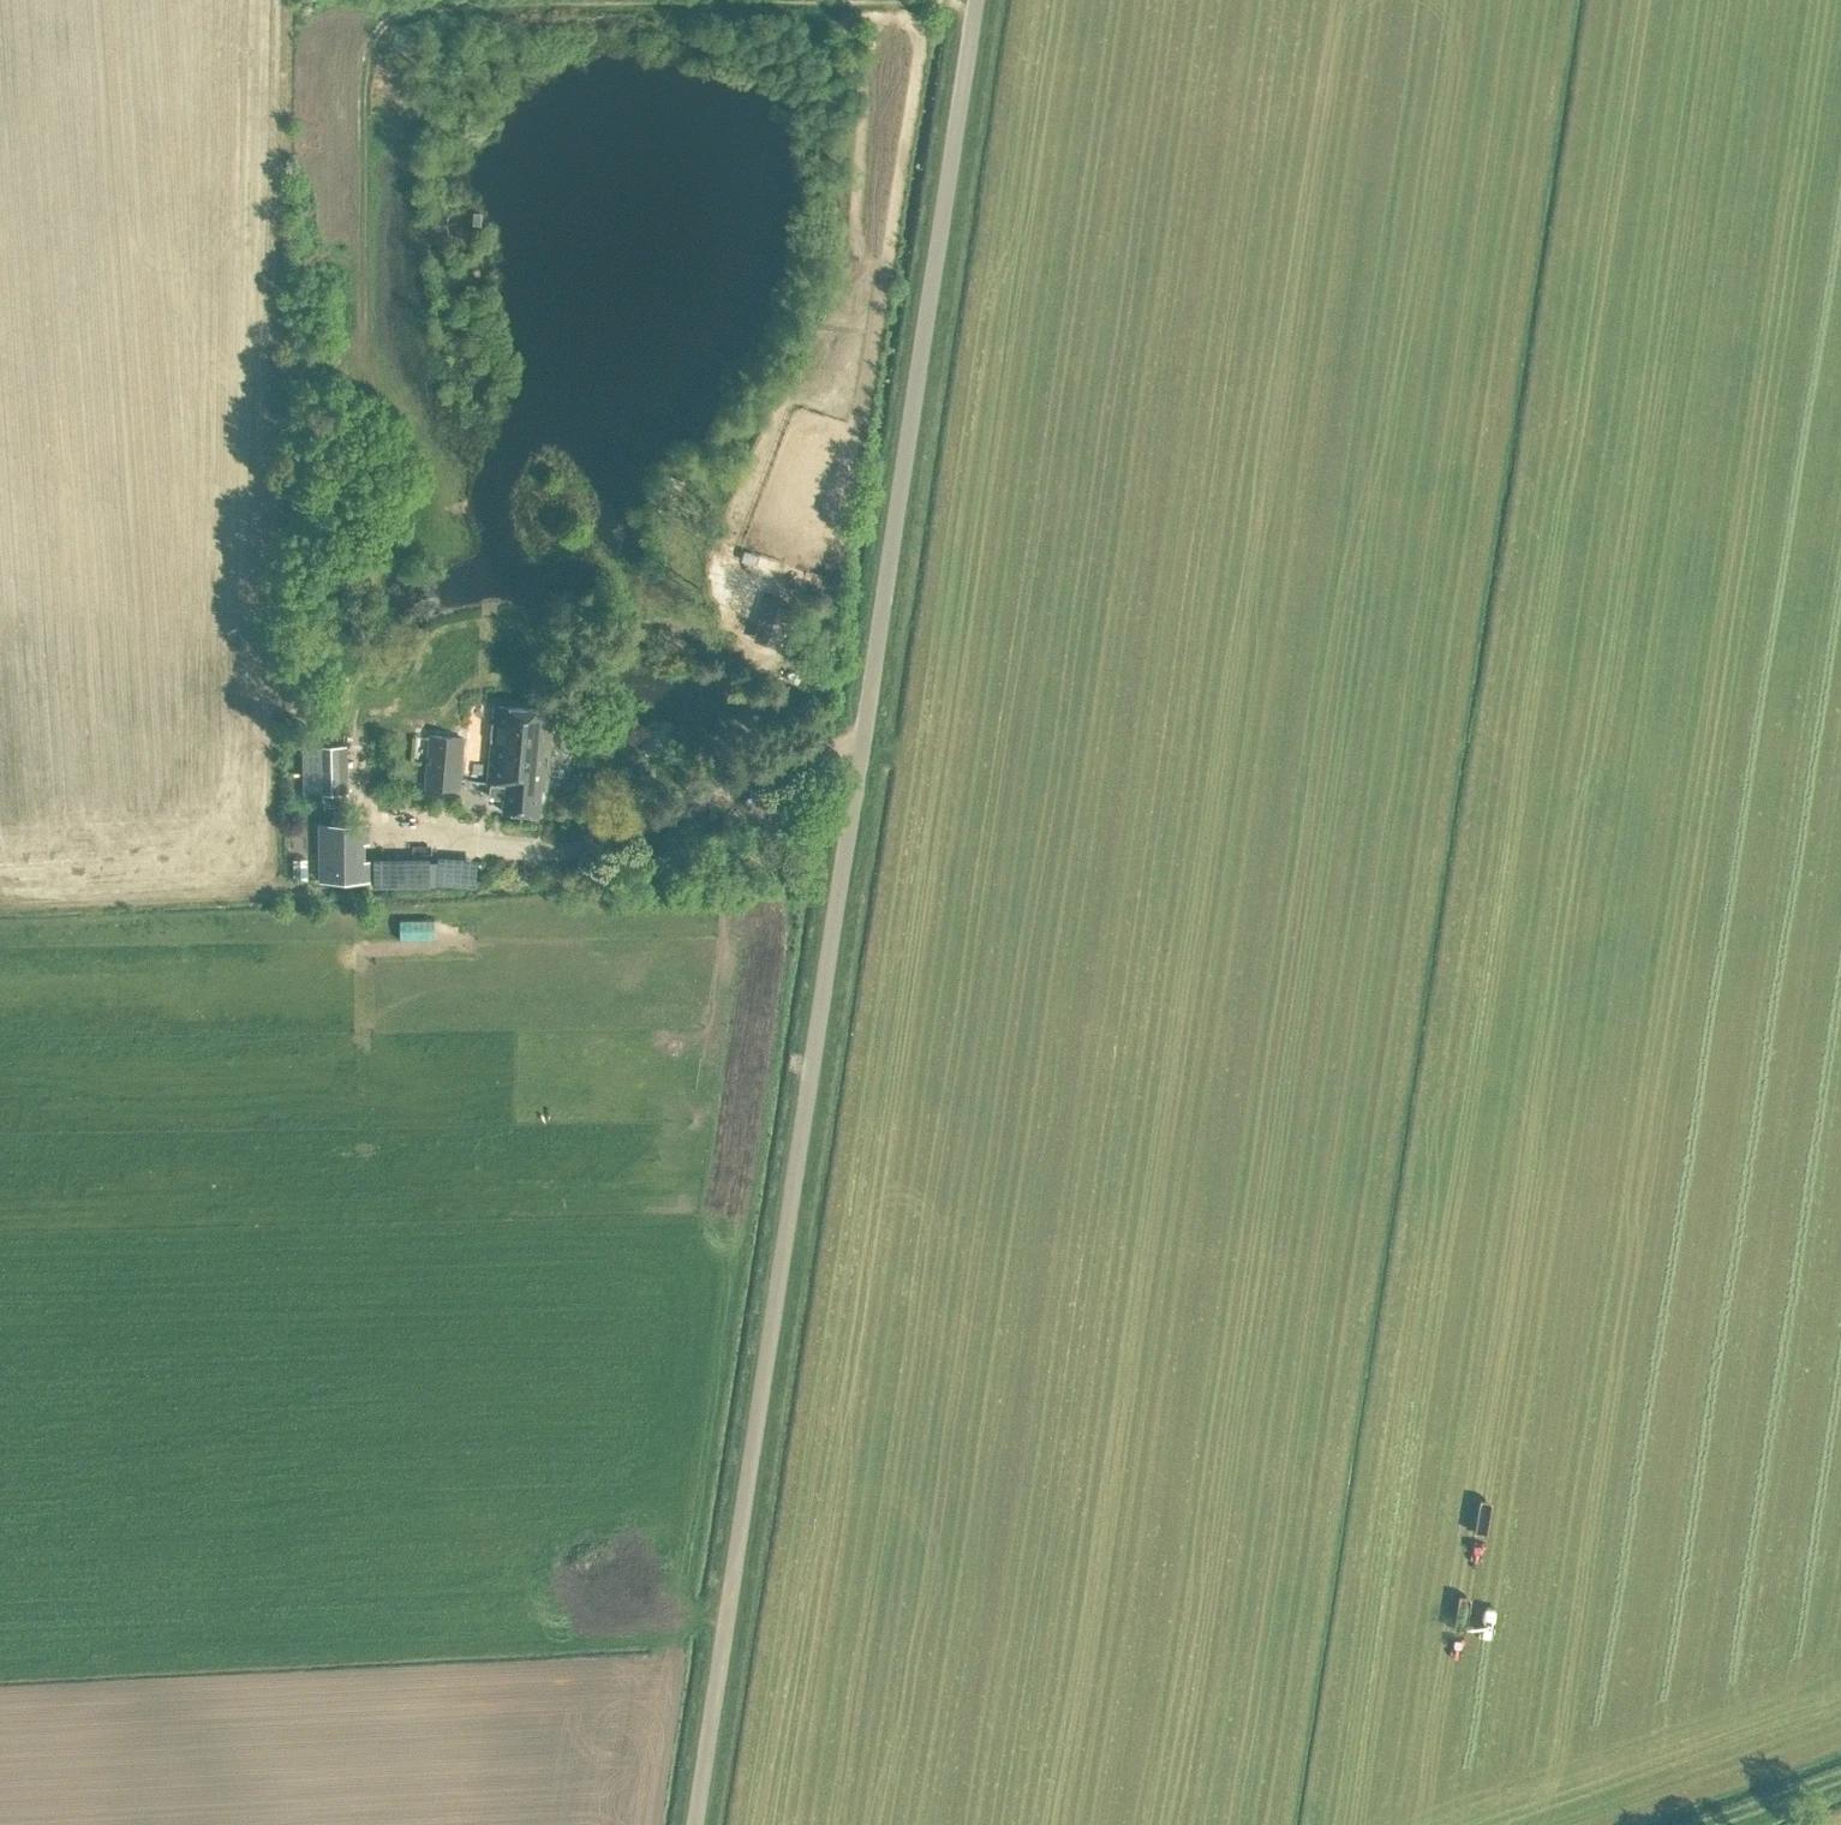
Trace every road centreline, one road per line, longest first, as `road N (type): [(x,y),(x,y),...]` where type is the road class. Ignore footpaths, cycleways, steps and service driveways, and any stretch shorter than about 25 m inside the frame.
road 1 (unclassified): [(691,1824),(974,0)]
road 2 (track): [(1690,1824),(1840,1773)]

